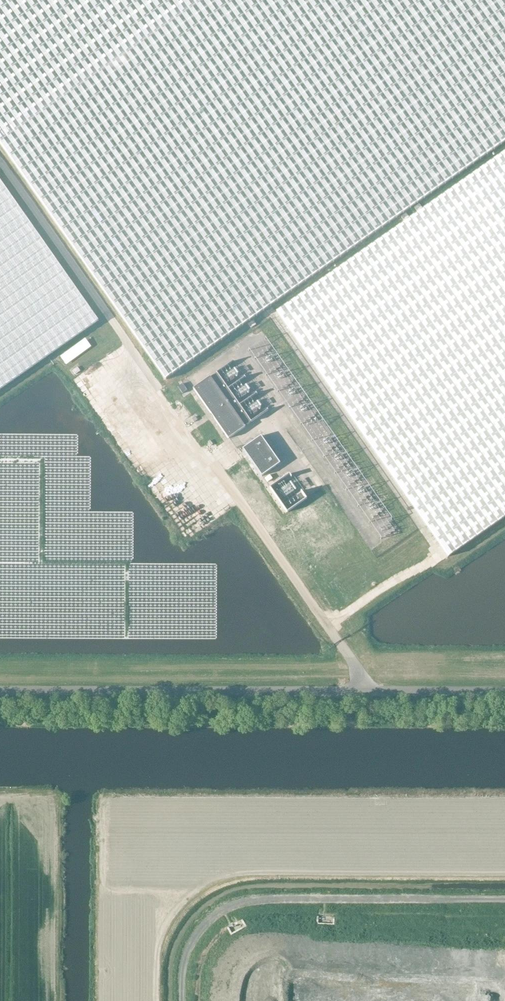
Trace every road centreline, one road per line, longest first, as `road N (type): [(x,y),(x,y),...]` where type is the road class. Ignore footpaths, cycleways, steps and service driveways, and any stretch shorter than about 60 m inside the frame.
road 1 (unclassified): [(0,690),(504,691)]
road 2 (track): [(504,899),(234,905),(192,943),(181,1000)]

